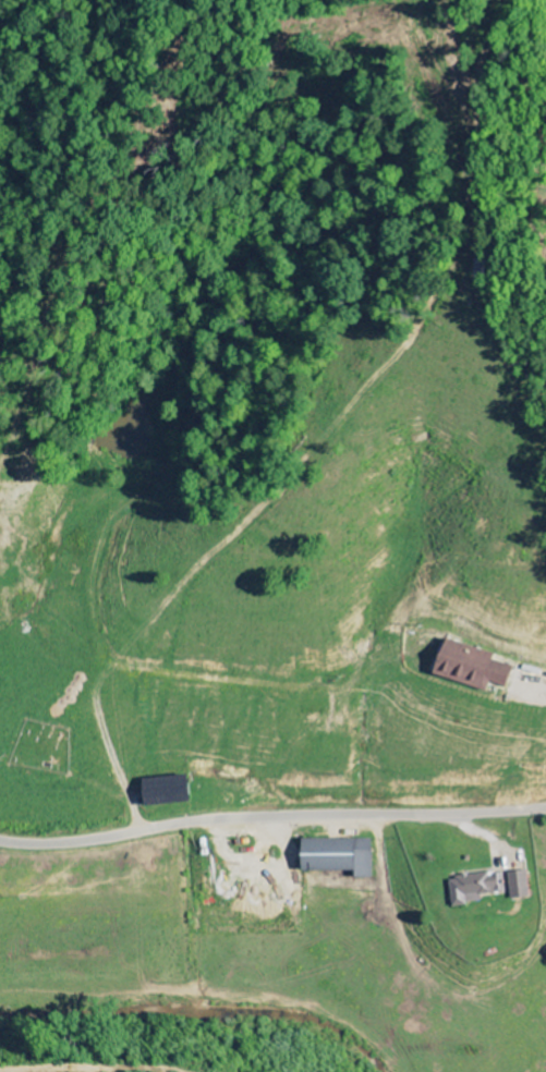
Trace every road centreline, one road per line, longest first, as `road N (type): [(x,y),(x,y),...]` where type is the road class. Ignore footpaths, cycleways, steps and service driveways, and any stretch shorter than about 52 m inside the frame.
road 1 (secondary): [(0,840),(54,843),(282,816),(545,808)]

